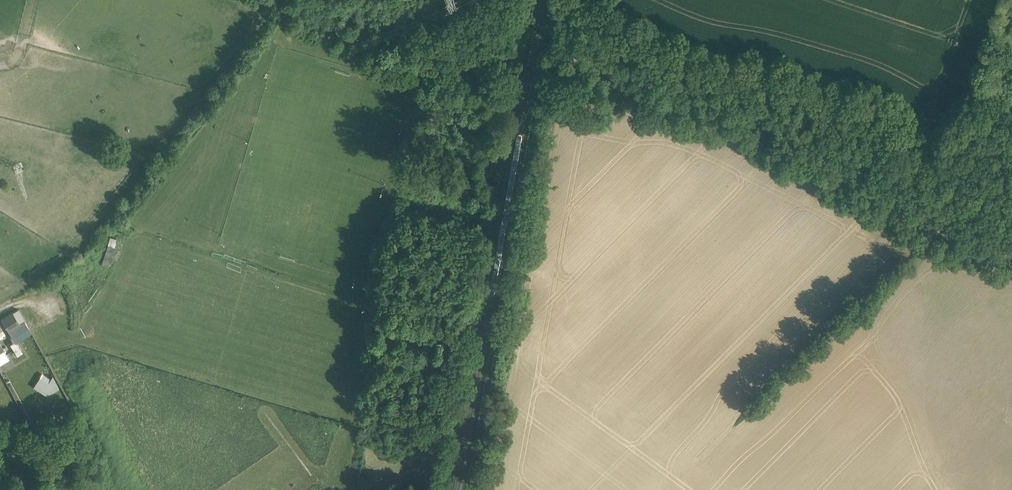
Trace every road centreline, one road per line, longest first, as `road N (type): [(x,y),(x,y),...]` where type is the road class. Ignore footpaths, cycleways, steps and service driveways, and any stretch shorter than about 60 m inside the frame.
road 1 (residential): [(275,0),(357,40),(431,62),(544,58),(650,84),(925,227),(1011,258)]

